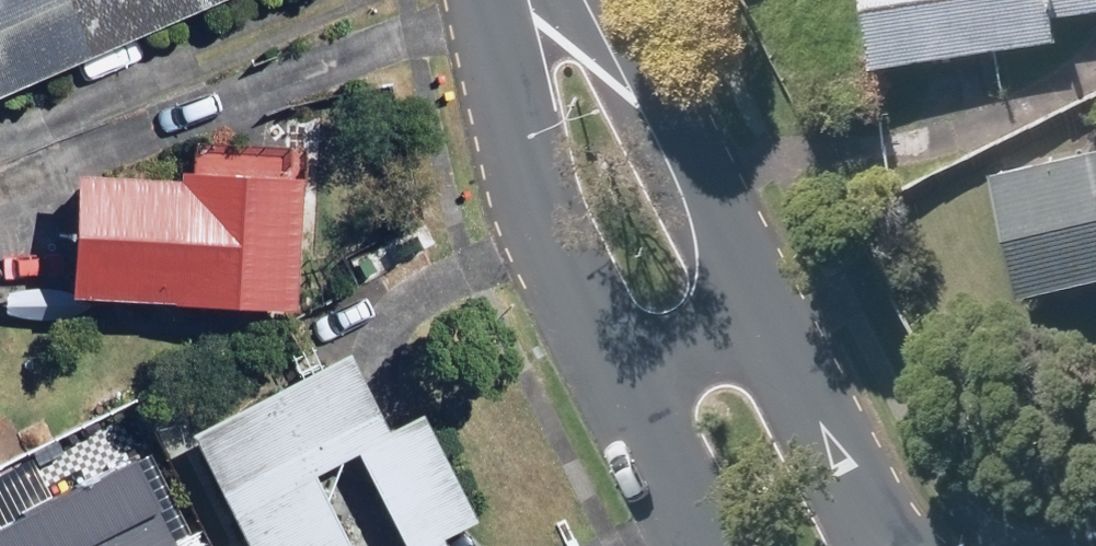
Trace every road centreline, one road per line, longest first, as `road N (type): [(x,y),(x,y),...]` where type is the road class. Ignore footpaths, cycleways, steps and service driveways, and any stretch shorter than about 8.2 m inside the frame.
road 1 (tertiary): [(634,368),(528,134),(491,0)]
road 2 (tertiary): [(612,0),(673,98),(761,304)]
road 3 (tertiary): [(761,304),(891,545)]
road 4 (tertiary): [(708,545),(634,368)]
road 5 (tertiary): [(761,304),(634,368)]

